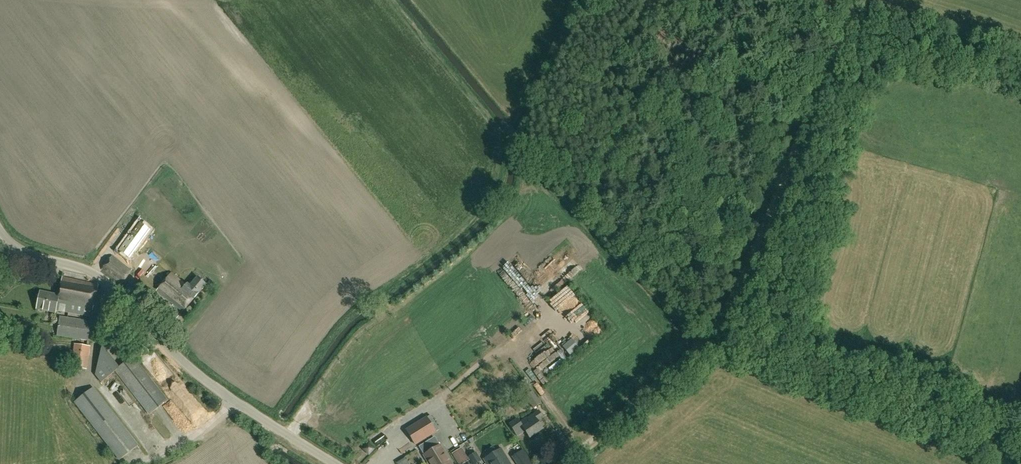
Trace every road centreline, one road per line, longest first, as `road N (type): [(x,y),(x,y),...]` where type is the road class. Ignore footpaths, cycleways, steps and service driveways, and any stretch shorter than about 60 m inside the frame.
road 1 (track): [(855,0),(738,291),(684,362),(565,463)]
road 2 (unclassified): [(335,463),(201,377),(98,276),(30,255),(0,230)]

